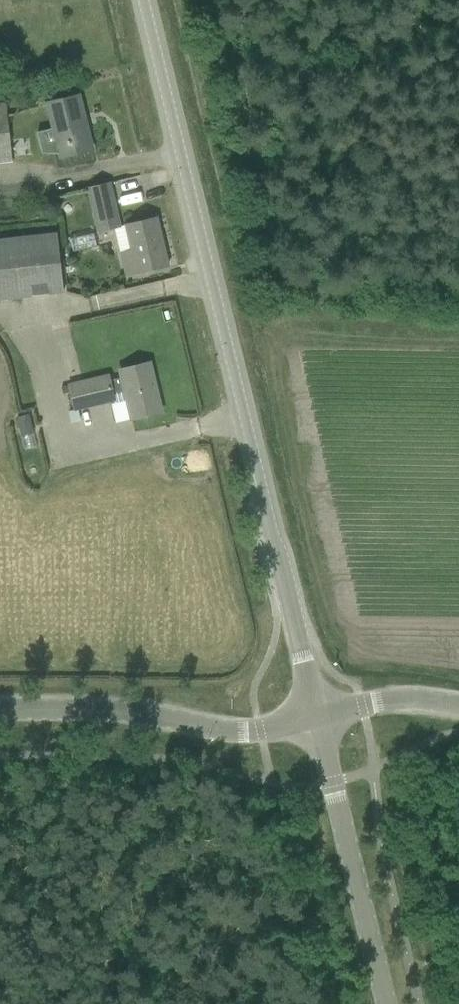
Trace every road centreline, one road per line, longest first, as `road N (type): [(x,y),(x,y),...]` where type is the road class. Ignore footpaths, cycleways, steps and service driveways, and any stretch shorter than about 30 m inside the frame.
road 1 (tertiary): [(316,718),(144,0)]
road 2 (tertiary): [(316,718),(236,734),(123,712),(0,709)]
road 3 (tertiary): [(386,1003),(316,718)]
road 4 (tertiary): [(316,718),(384,702),(458,704)]

